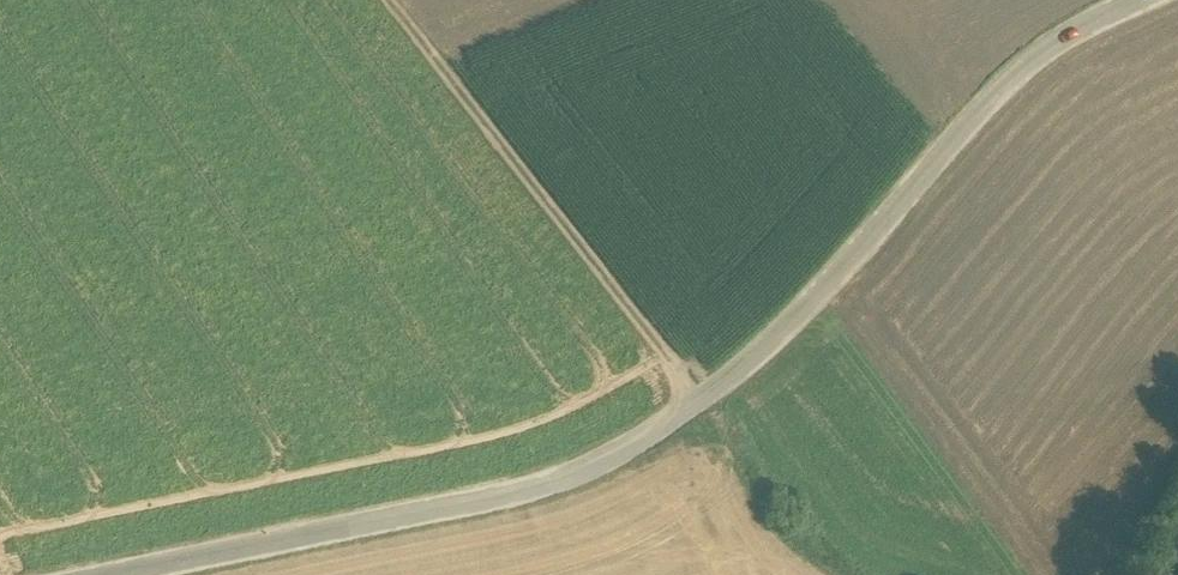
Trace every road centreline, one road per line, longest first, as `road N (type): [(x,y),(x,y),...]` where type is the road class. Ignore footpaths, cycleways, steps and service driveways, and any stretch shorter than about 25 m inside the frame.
road 1 (unclassified): [(1139,0),(1020,71),(796,322),(698,407),(636,445),(566,482),(519,494),(122,574)]
road 2 (track): [(698,407),(379,0)]

